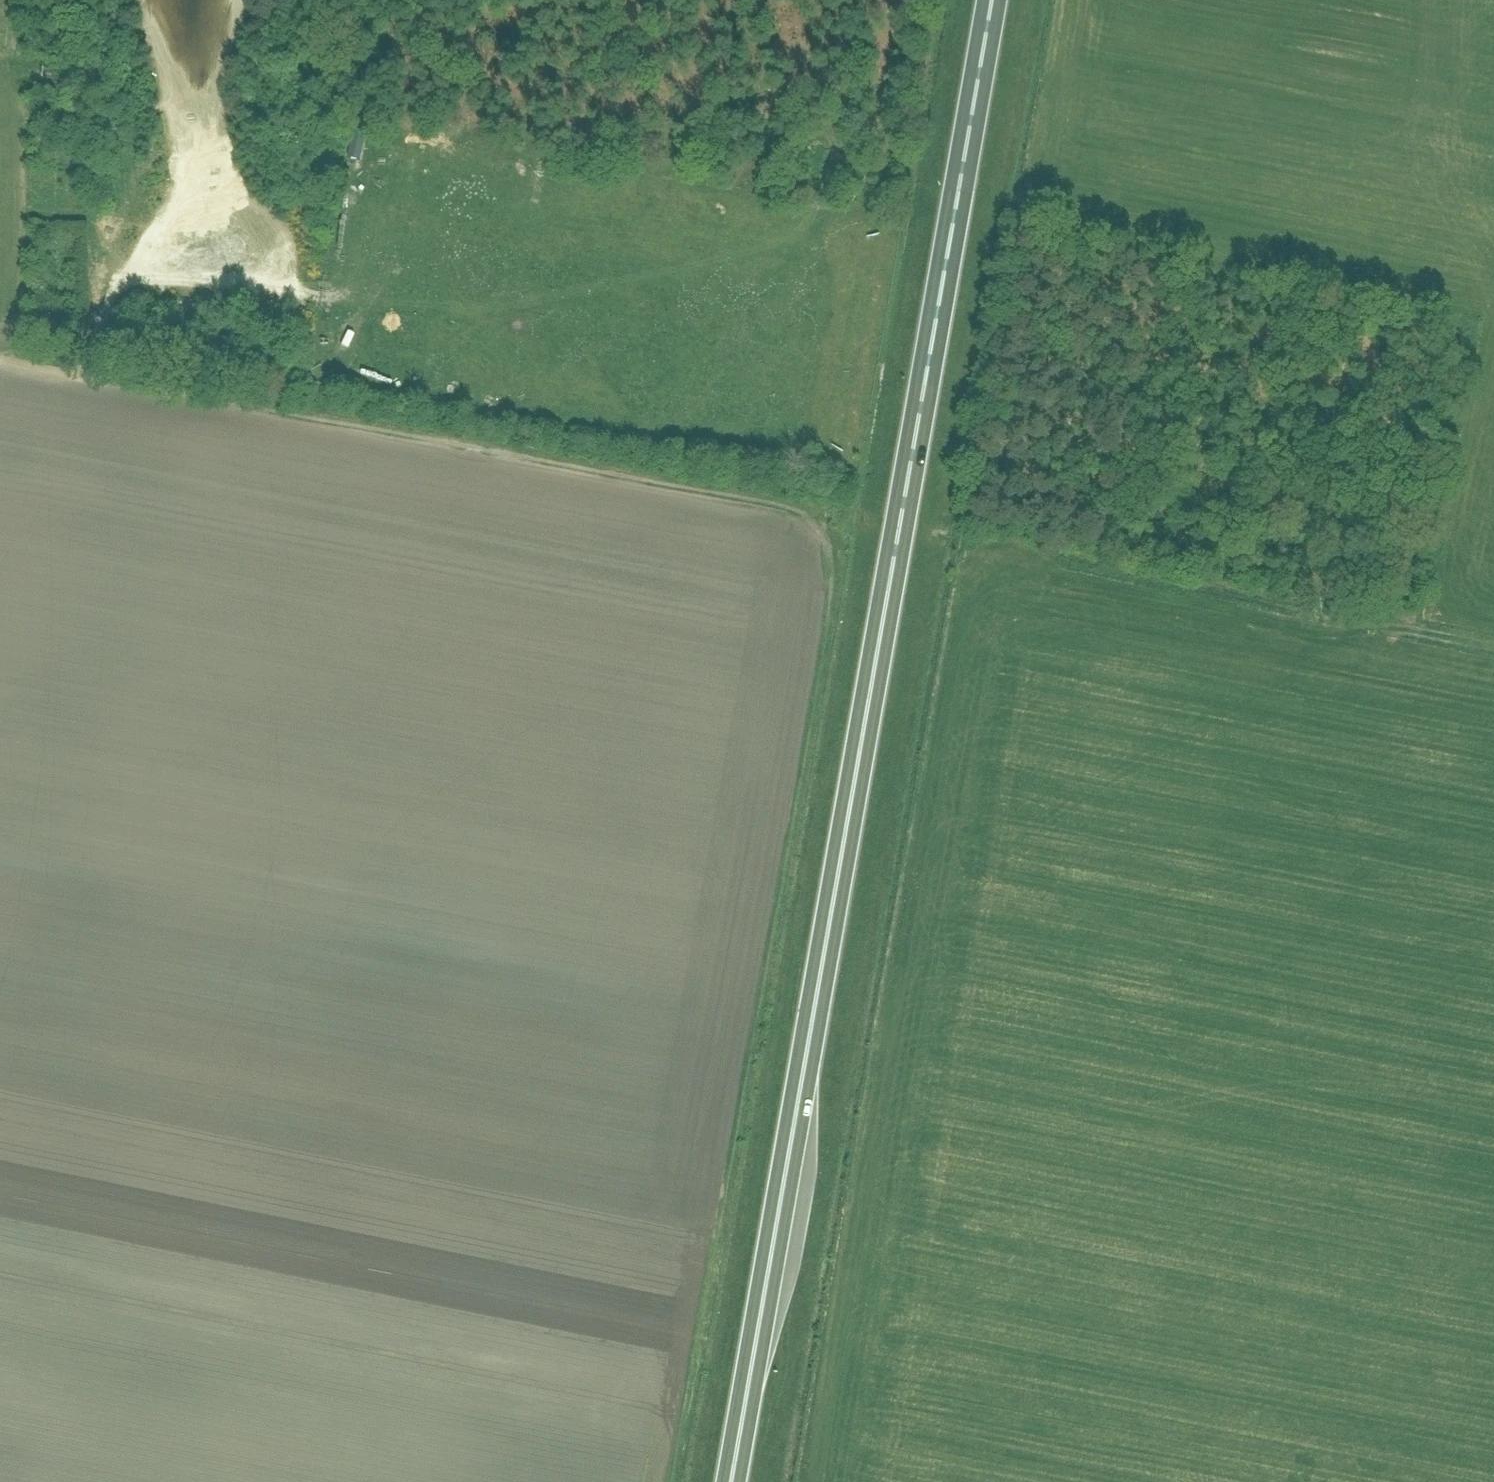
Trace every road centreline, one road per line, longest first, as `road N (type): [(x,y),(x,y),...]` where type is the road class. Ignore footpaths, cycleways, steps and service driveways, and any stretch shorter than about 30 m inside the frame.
road 1 (trunk): [(732,1481),(993,0)]
road 2 (track): [(661,1481),(825,570)]
road 3 (track): [(20,365),(810,512),(825,570)]
road 4 (track): [(1493,649),(1071,572)]
road 5 (track): [(850,211),(845,167),(824,126),(708,0)]
road 6 (track): [(108,281),(300,294)]

